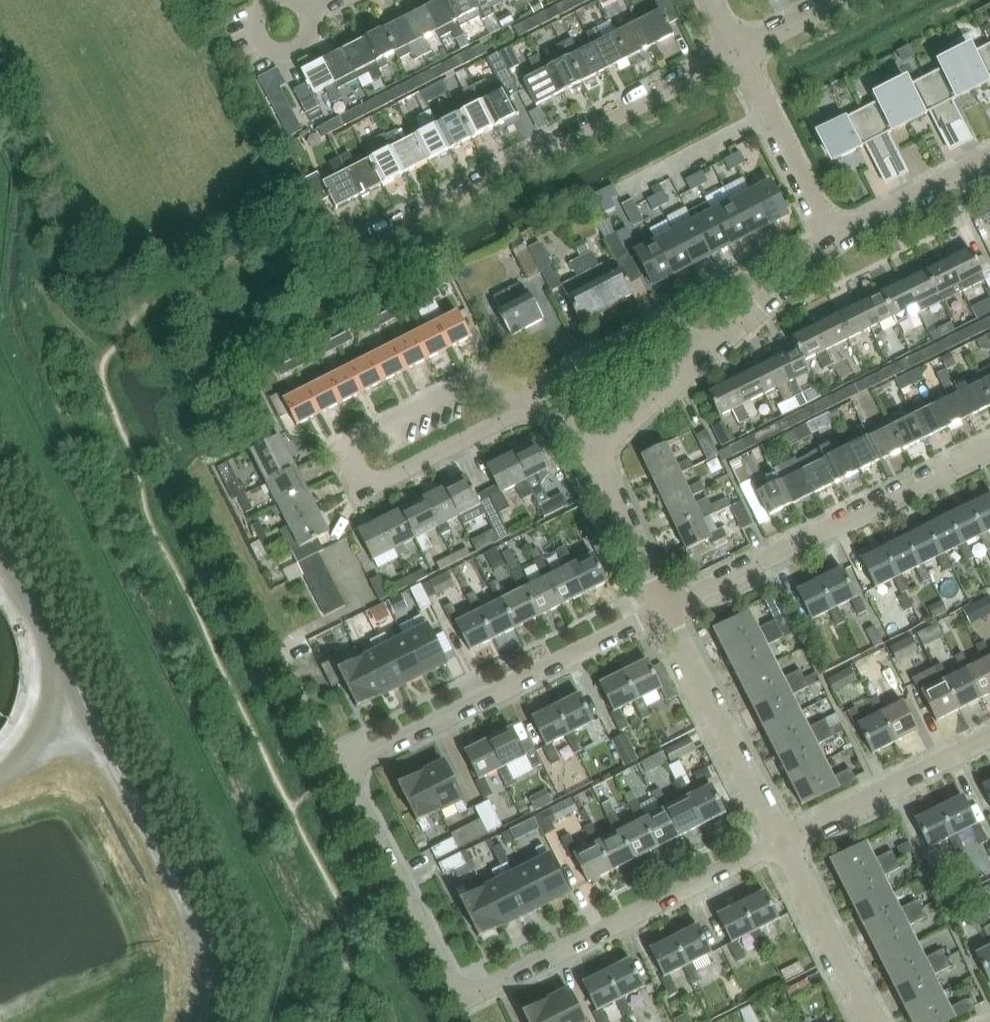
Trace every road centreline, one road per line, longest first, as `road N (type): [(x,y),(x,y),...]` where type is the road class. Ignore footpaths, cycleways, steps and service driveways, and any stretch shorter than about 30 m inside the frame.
road 1 (residential): [(355,761),(465,1003),(782,841)]
road 2 (residential): [(253,238),(279,257),(361,246),(741,51)]
road 3 (residential): [(534,404),(375,490),(361,489),(345,455),(351,439),(470,381),(495,379),(525,398)]
road 4 (residential): [(665,608),(989,447)]
road 5 (residential): [(355,761),(665,608)]
road 6 (residential): [(782,841),(665,608)]
road 7 (residential): [(782,841),(989,737)]
road 8 (residential): [(831,241),(741,51)]
road 9 (residential): [(525,398),(655,326),(671,324),(707,347)]
road 10 (residential): [(874,1021),(782,841)]
road 11 (residential): [(831,241),(989,159)]
road 12 (residential): [(665,608),(594,450)]
road 13 (residential): [(707,347),(831,241)]
road 14 (residential): [(594,450),(707,347)]

